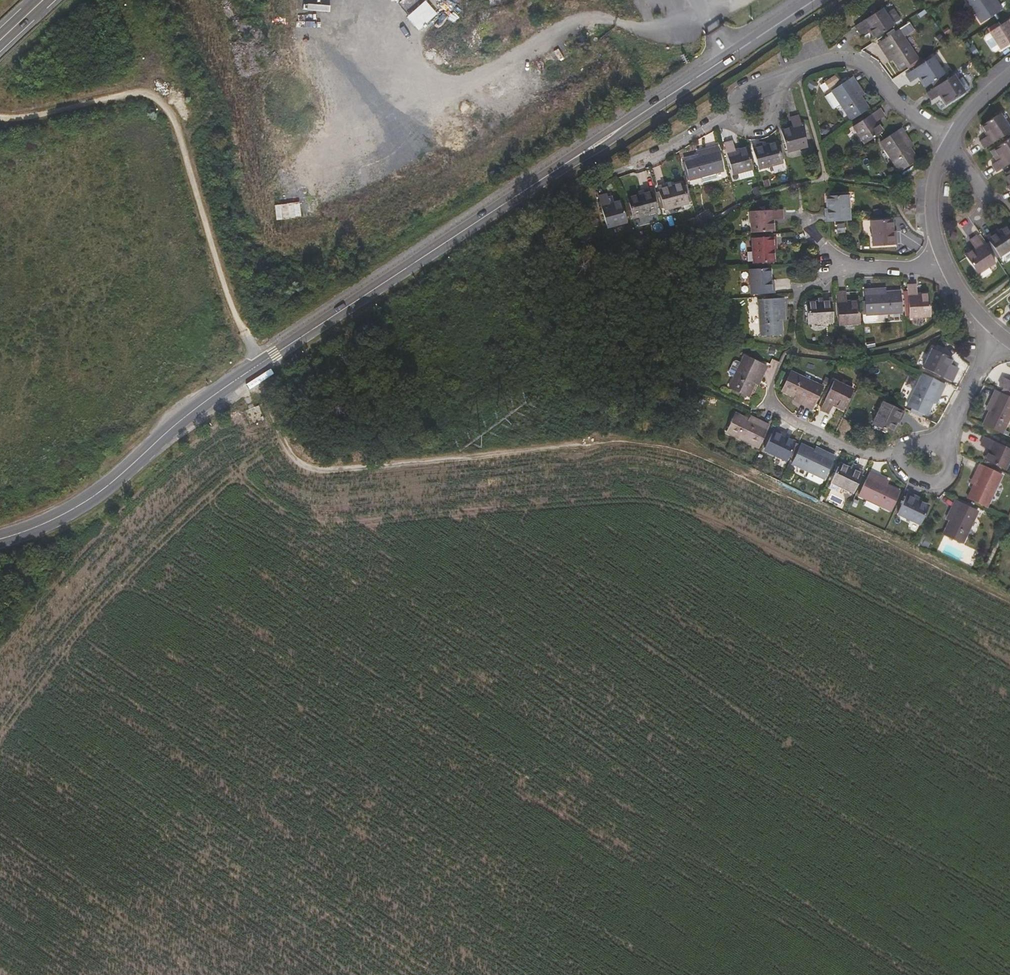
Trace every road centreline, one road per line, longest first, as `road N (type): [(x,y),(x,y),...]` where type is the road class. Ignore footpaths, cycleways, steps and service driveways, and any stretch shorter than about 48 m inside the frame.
road 1 (tertiary): [(0,539),(65,515),(108,487),(206,401),(817,0)]
road 2 (residential): [(1009,76),(966,117),(932,186),(945,261),(1001,334)]
road 3 (residential): [(900,457),(856,450),(783,414),(771,384)]
road 4 (residential): [(941,444),(1001,334)]

